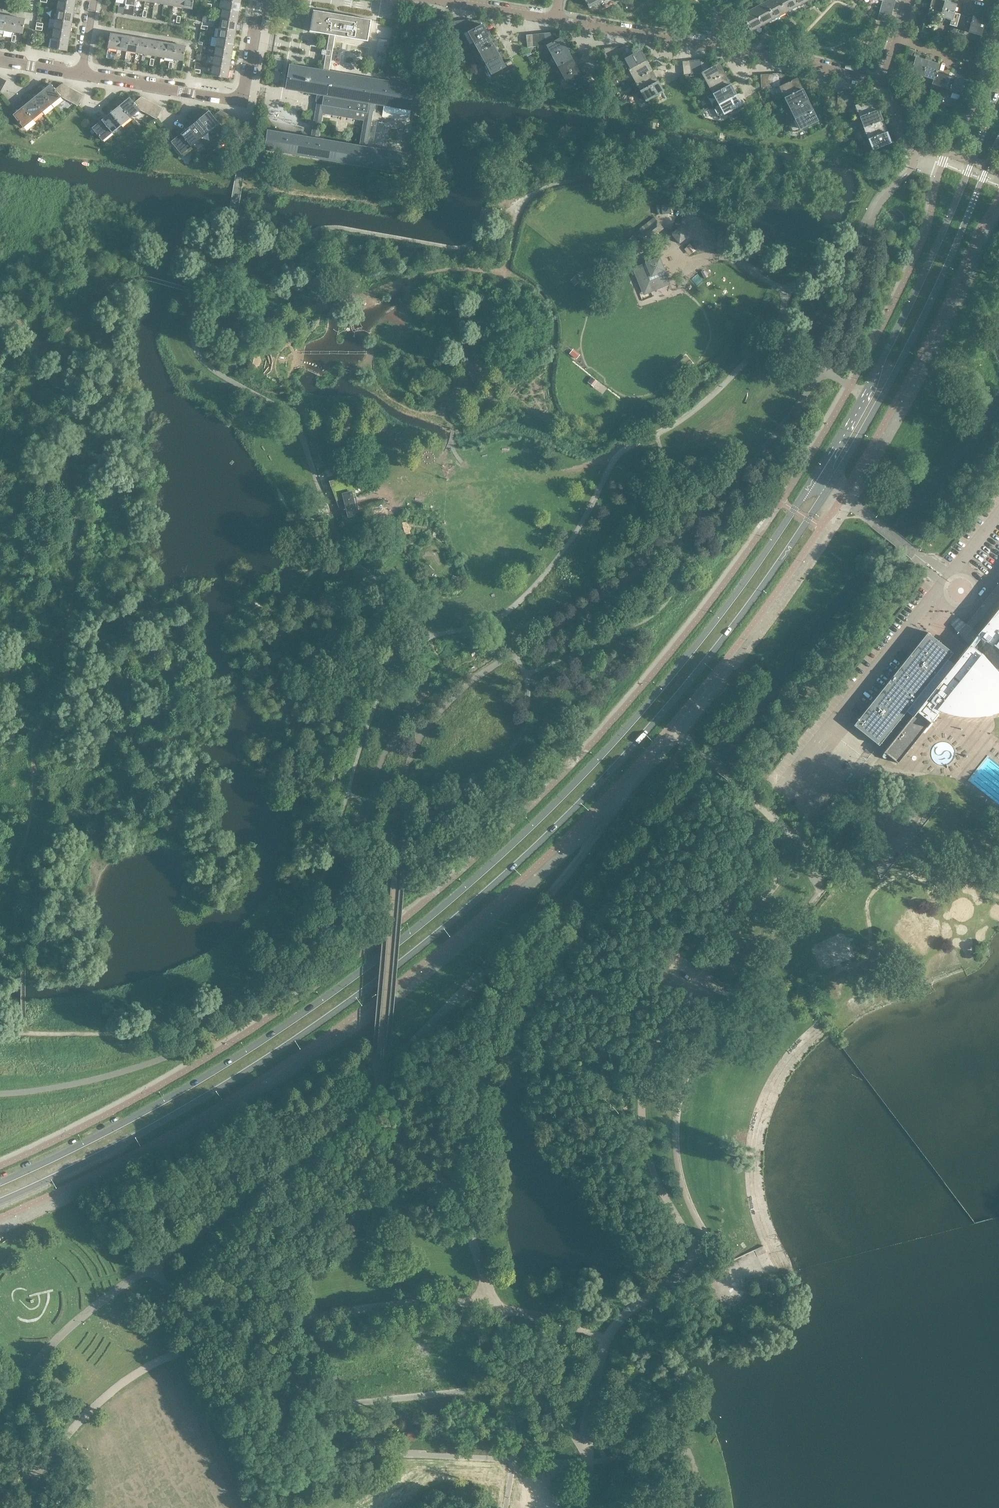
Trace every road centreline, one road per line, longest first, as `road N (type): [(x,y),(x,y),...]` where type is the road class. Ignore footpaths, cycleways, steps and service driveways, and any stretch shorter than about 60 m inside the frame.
road 1 (secondary): [(998,85),(945,230),(842,434),(678,669),(585,779),(412,933),(295,1021),(158,1103),(0,1182)]
road 2 (secondary): [(0,1201),(180,1110),(312,1029),(406,960),(611,774),(702,668),(832,483),(915,336),(998,142)]
road 3 (residential): [(885,83),(716,47)]
road 4 (residential): [(244,100),(82,74)]
road 5 (residential): [(716,47),(555,20)]

